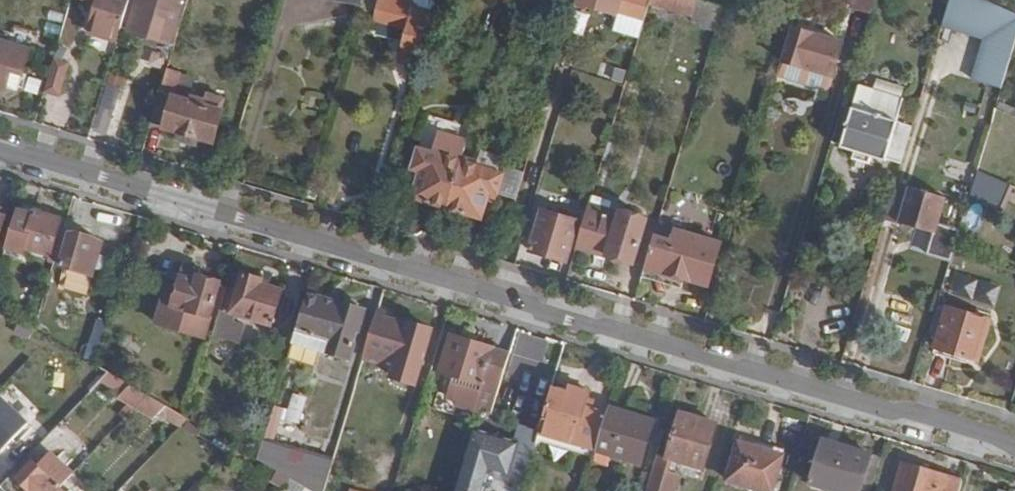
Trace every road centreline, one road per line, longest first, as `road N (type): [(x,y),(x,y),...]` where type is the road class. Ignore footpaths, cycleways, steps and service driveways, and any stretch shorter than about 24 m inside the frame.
road 1 (residential): [(0,153),(1014,445)]

